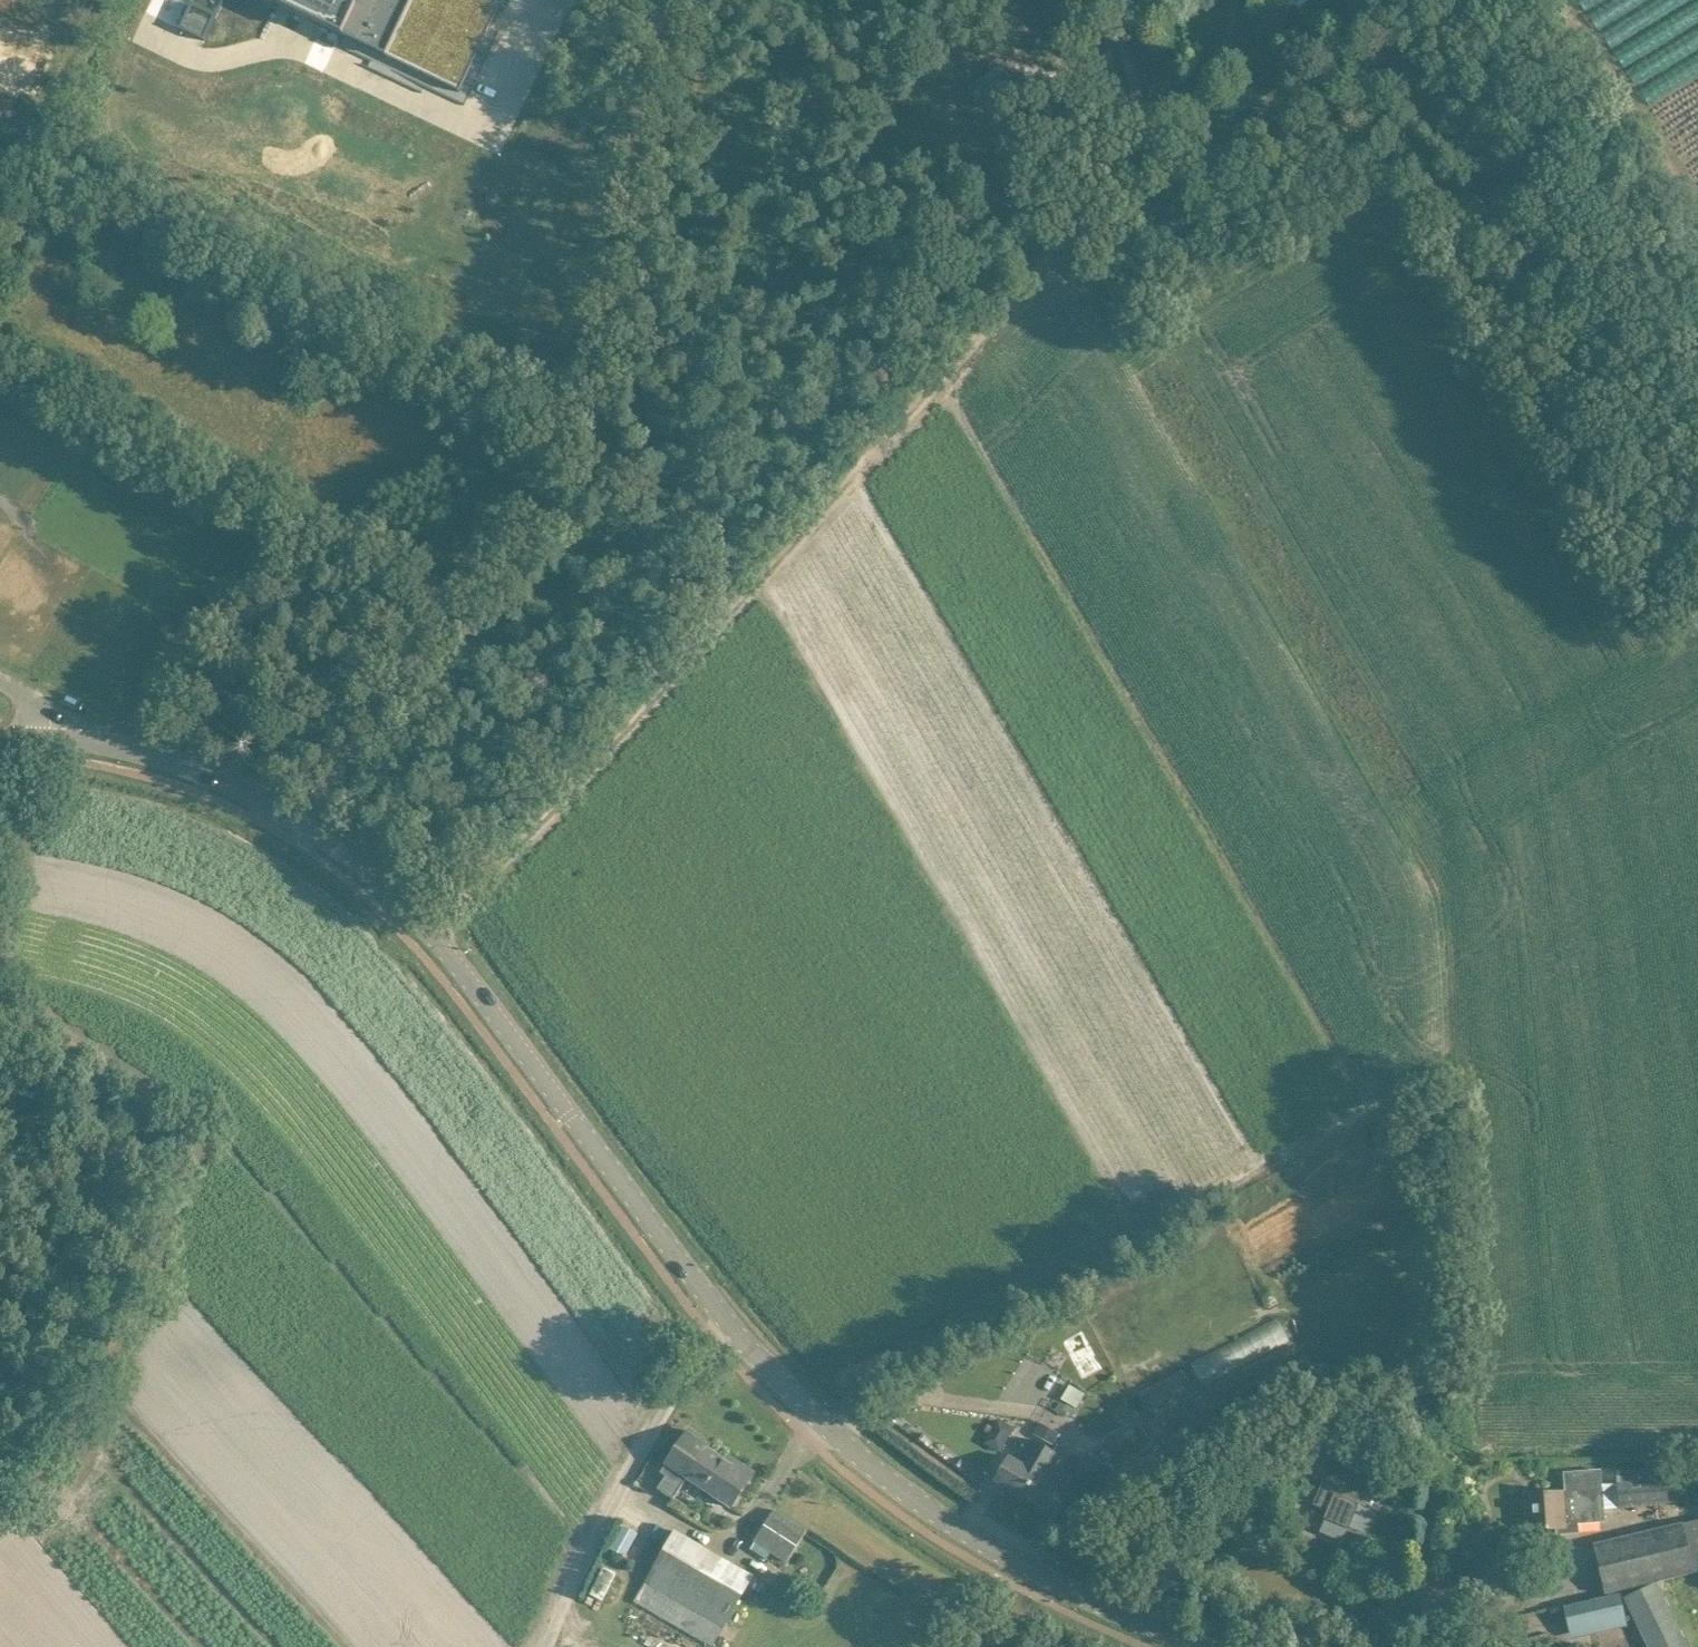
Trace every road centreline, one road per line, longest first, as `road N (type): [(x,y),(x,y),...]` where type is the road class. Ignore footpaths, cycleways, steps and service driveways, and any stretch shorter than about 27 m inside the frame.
road 1 (tertiary): [(1189,1646),(1017,1566),(854,1459),(686,1276),(437,943),(369,876),(303,829)]
road 2 (track): [(1094,208),(437,943)]
road 3 (unclassified): [(303,829),(564,435),(680,0)]
road 4 (tertiary): [(303,829),(186,769),(46,744)]
road 5 (unclassified): [(1115,0),(1152,134),(1094,208)]

